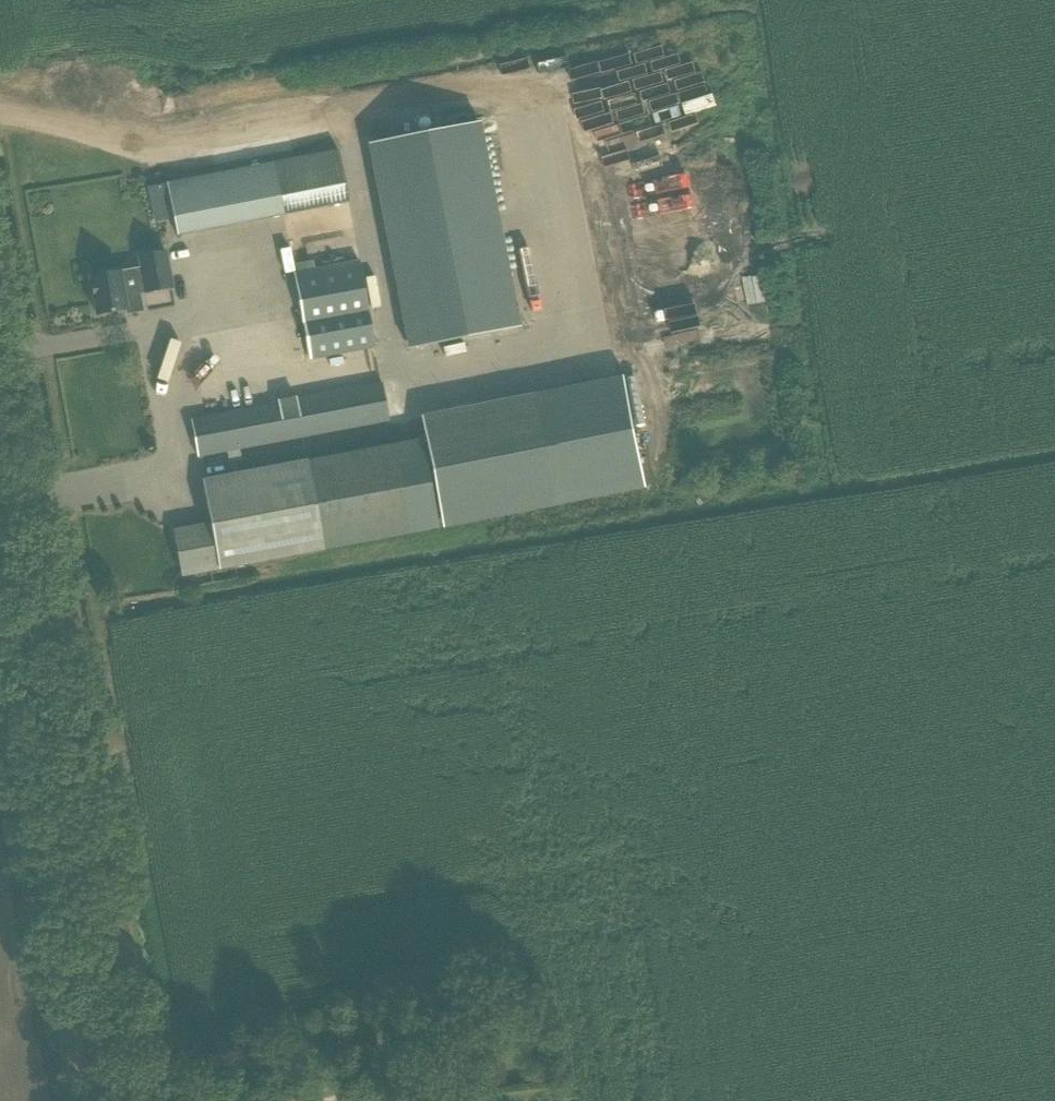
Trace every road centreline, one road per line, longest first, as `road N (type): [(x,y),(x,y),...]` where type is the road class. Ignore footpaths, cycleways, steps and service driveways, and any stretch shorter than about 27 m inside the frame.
road 1 (unclassified): [(112,1100),(0,499)]

